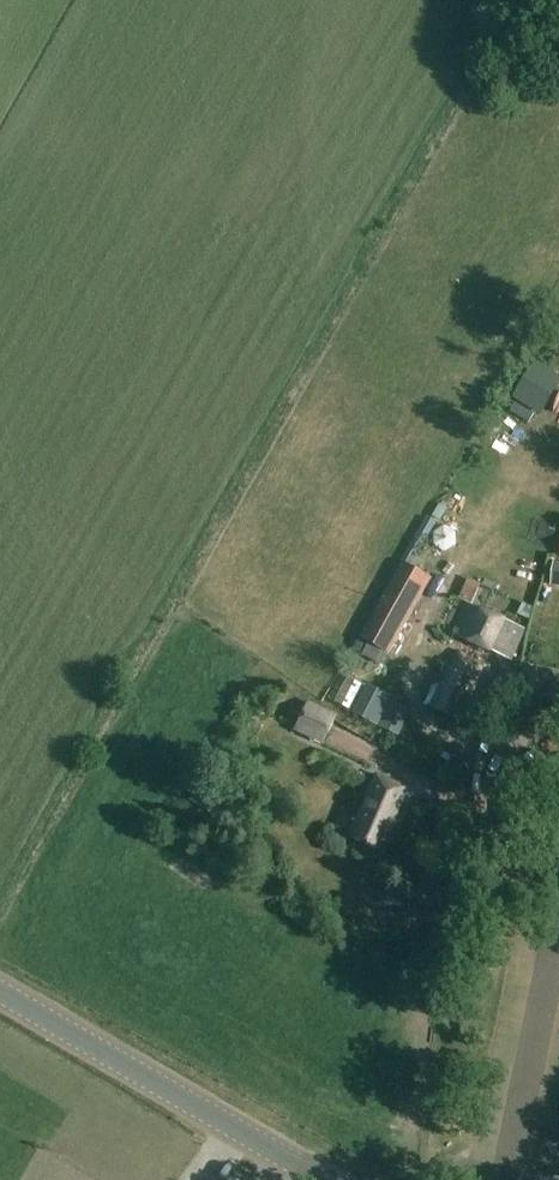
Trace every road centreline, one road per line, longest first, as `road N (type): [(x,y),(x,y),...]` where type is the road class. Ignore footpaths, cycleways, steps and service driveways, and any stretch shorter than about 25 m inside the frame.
road 1 (secondary): [(320,1179),(0,991)]

